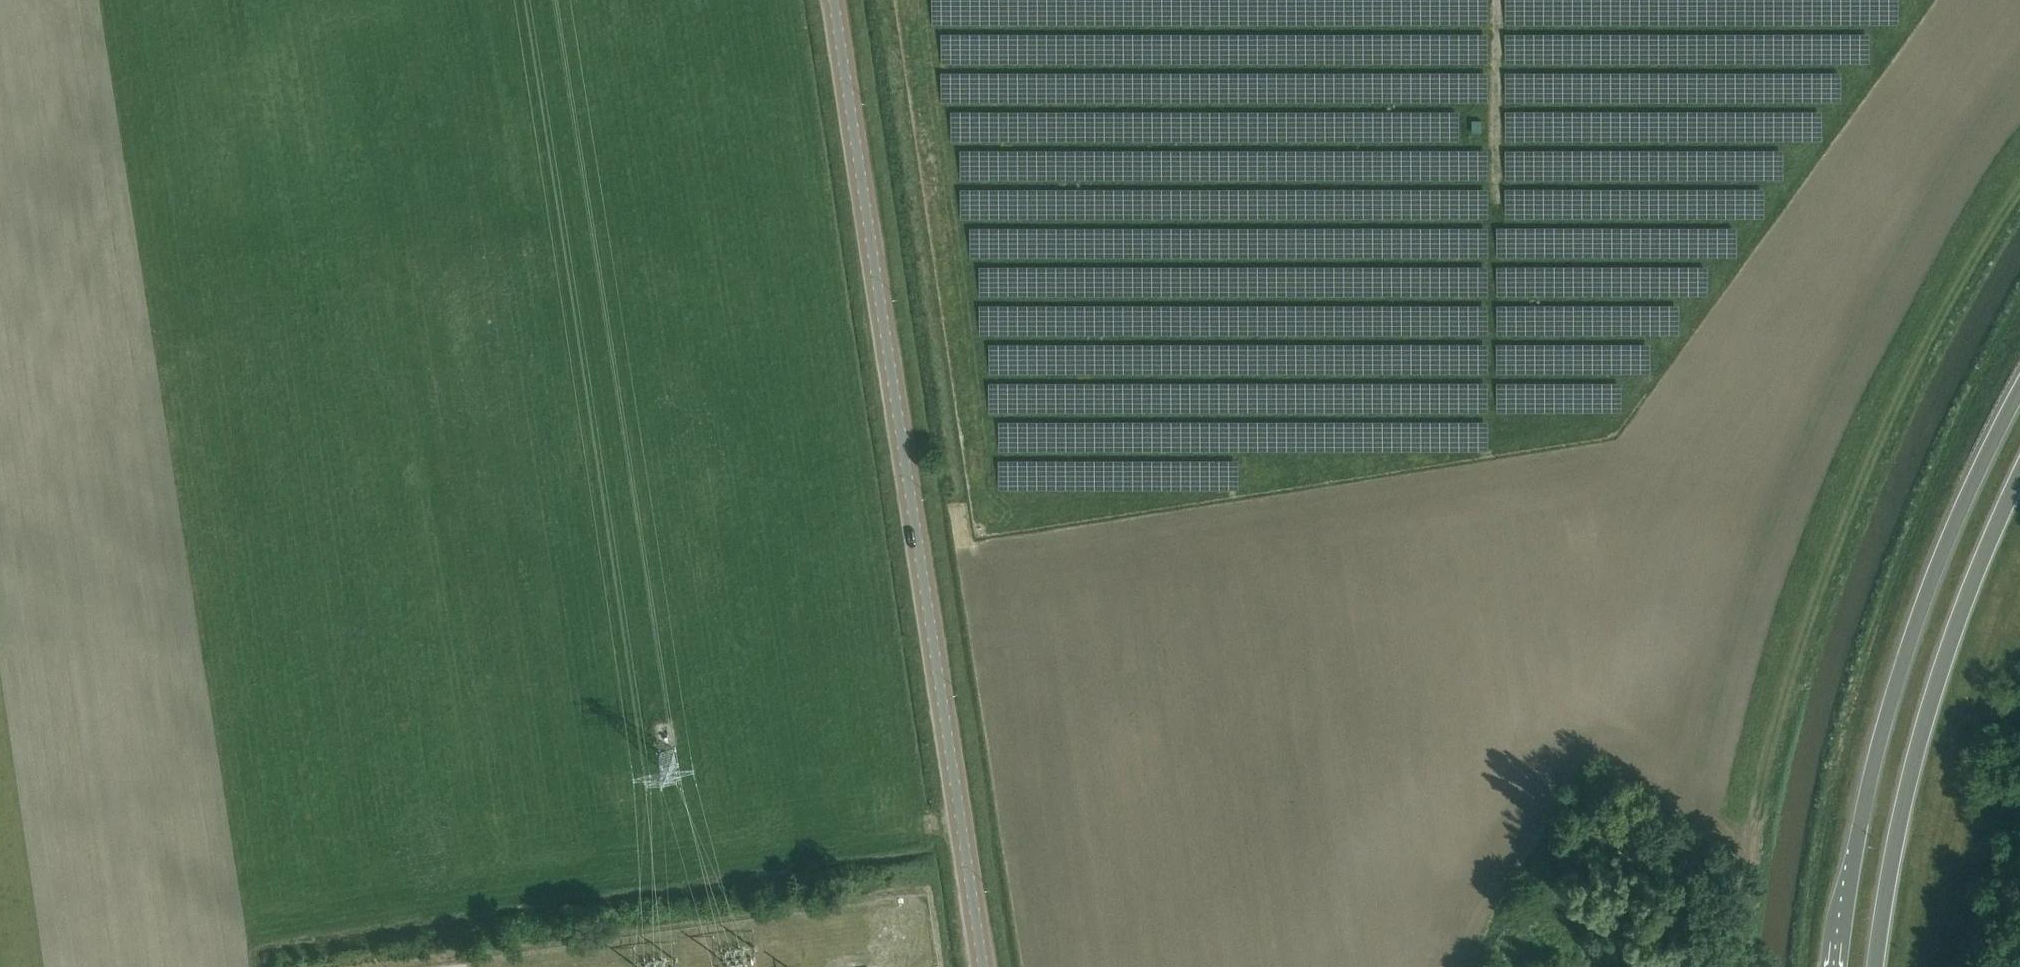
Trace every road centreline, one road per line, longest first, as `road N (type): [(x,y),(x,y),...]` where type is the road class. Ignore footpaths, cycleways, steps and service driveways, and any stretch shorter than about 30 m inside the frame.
road 1 (tertiary): [(982,966),(833,0)]
road 2 (trunk): [(2019,391),(1903,663),(1852,862),(1837,966)]
road 3 (trunk): [(1874,966),(1918,751),(1960,617),(2019,478)]

